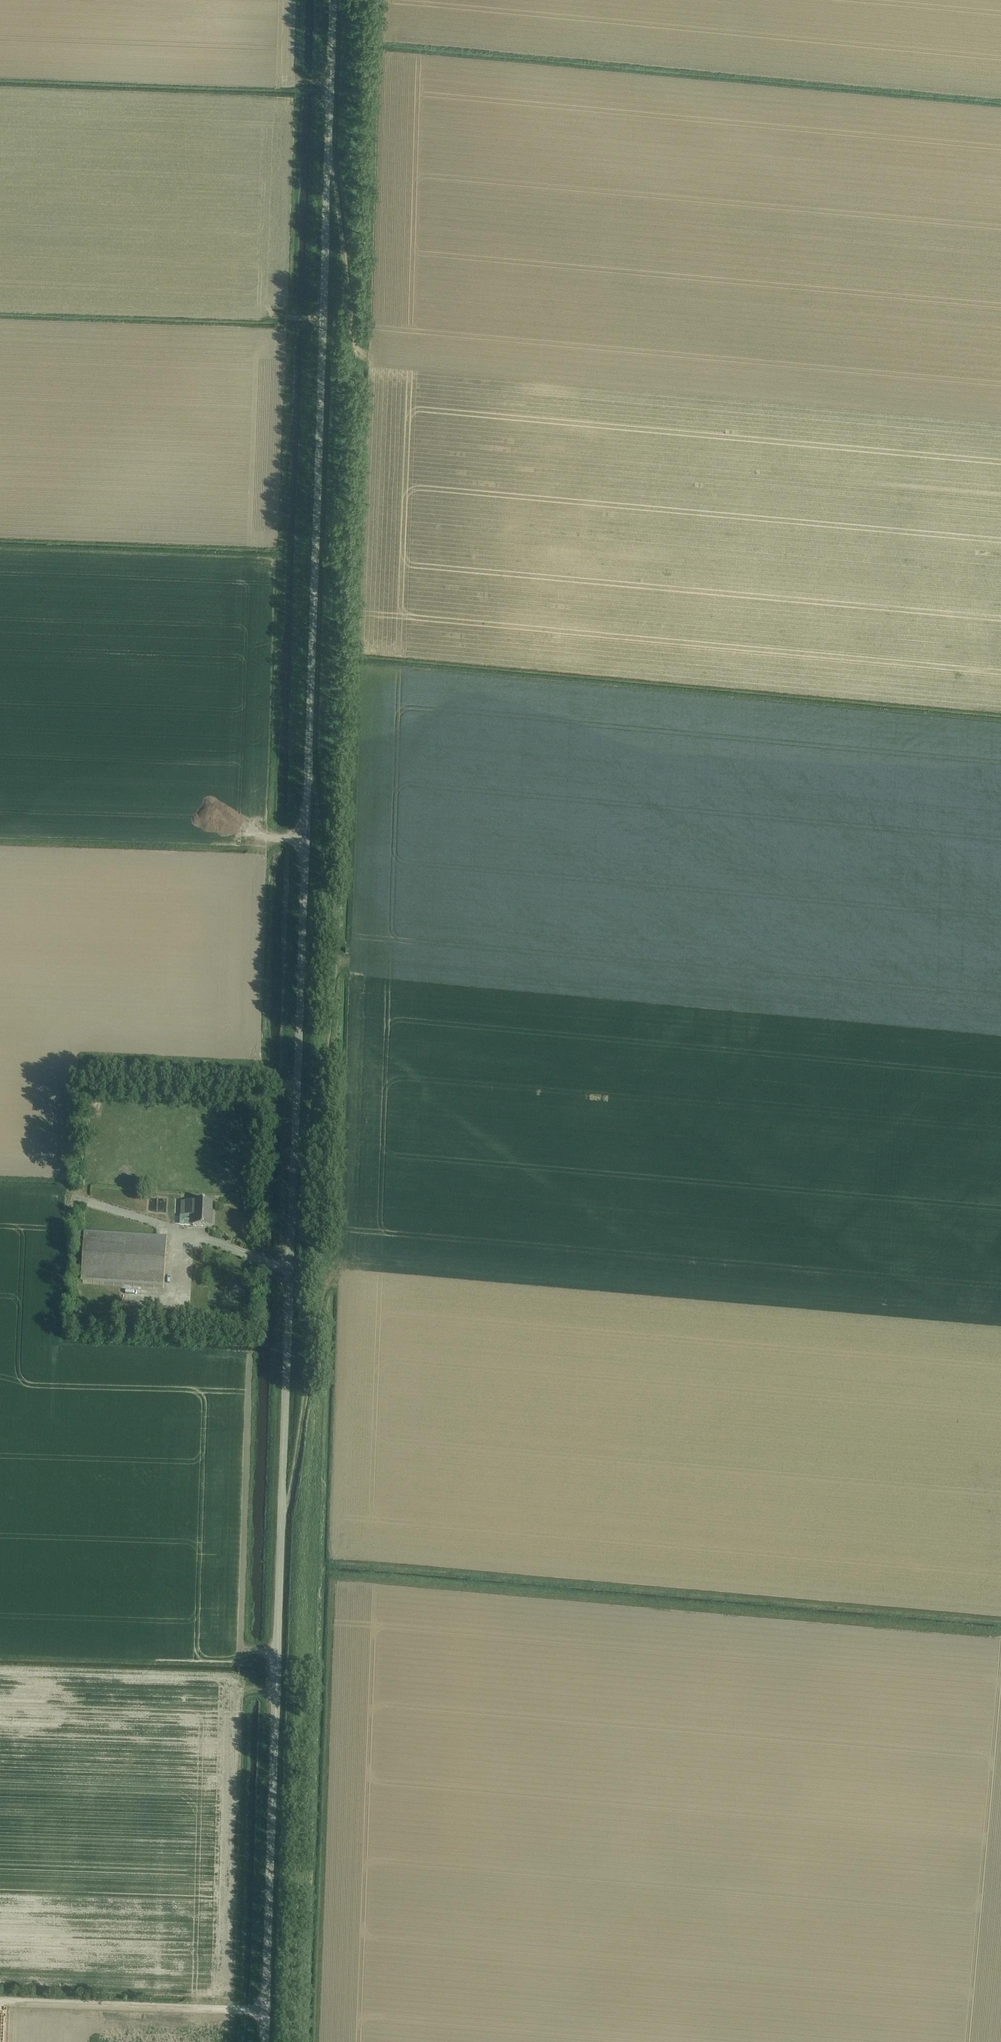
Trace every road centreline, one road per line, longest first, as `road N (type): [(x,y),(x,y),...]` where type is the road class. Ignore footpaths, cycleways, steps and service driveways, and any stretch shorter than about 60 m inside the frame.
road 1 (unclassified): [(264,2041),(334,0)]

